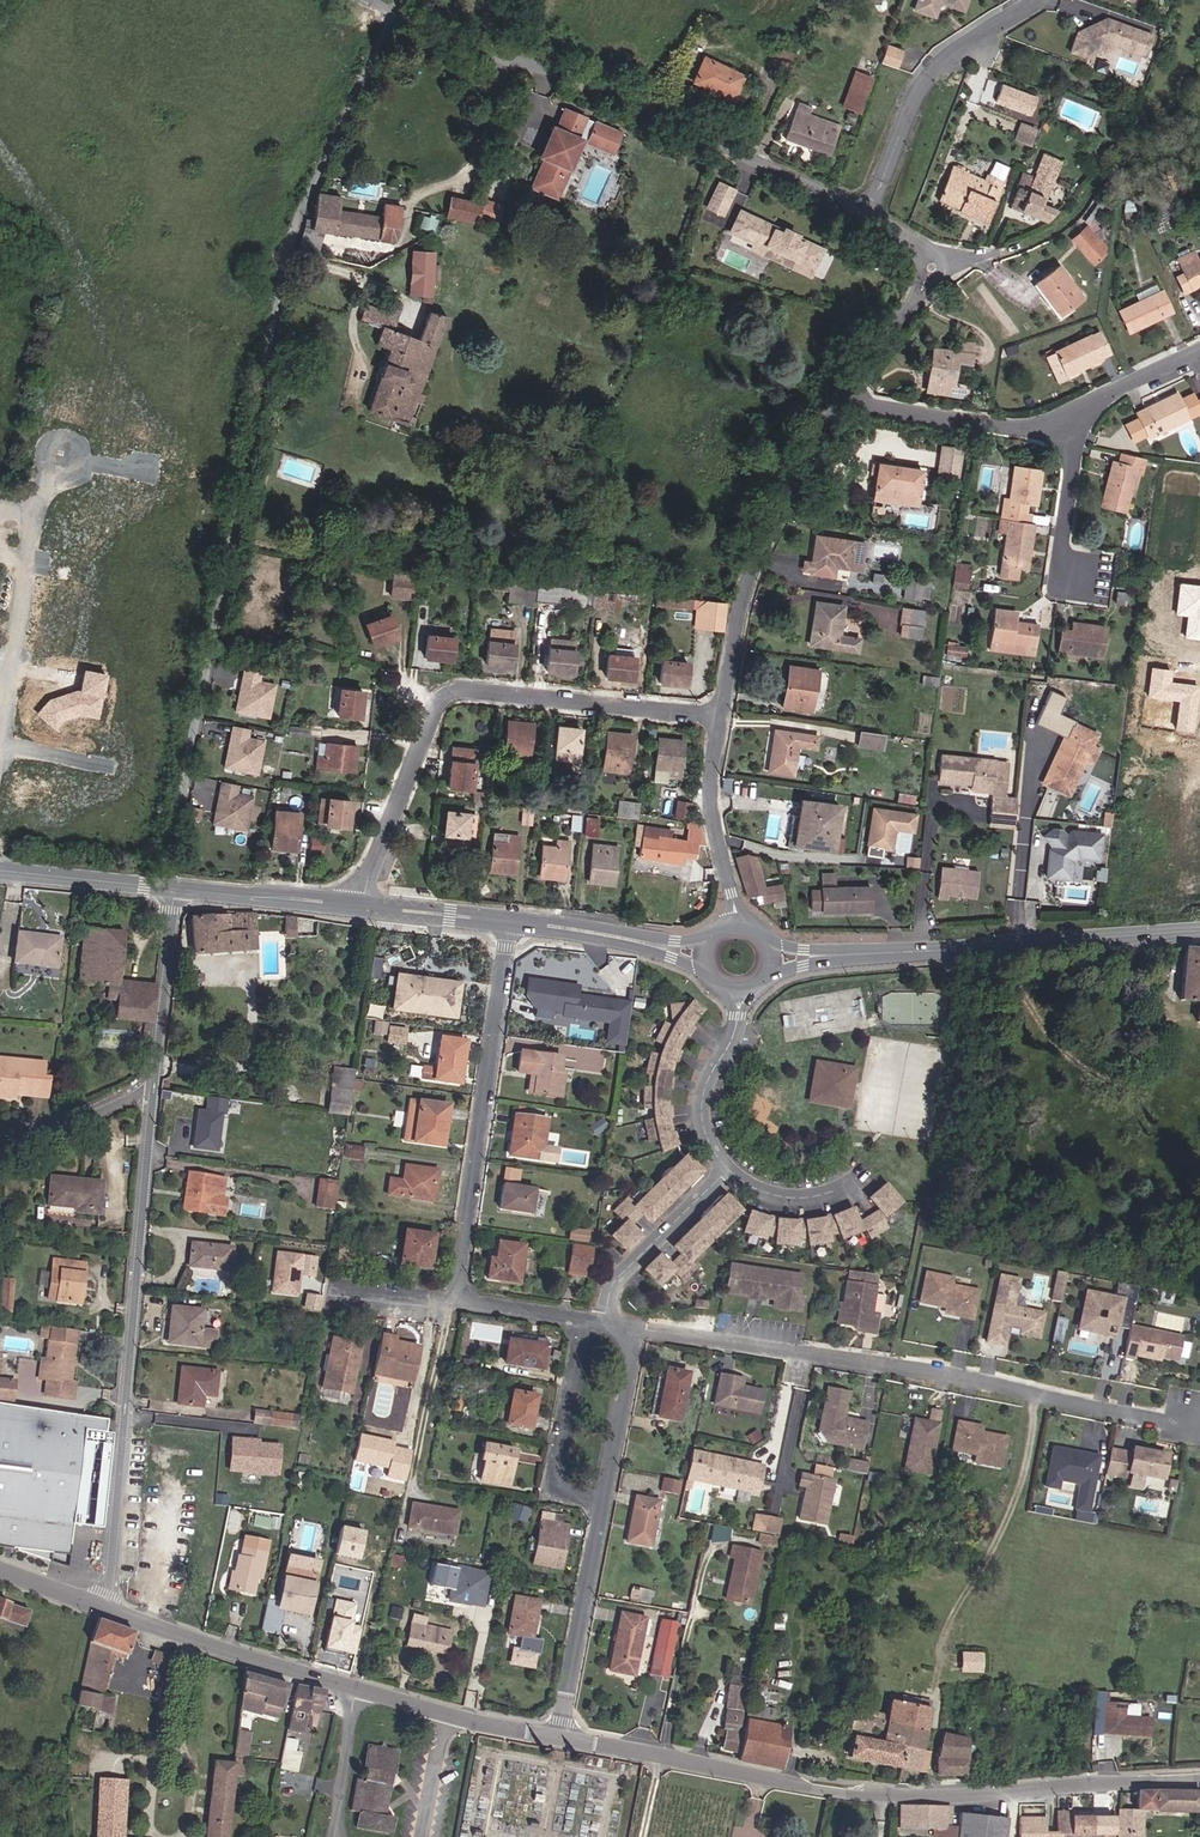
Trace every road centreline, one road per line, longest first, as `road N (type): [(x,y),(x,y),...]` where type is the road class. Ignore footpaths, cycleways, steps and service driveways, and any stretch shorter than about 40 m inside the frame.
road 1 (residential): [(162,888),(285,246),(394,10)]
road 2 (tertiary): [(559,1737),(843,1789),(976,1795),(1199,1779)]
road 3 (residential): [(635,1329),(894,1366),(1172,1422),(1196,1419)]
road 4 (residential): [(101,1606),(154,1081)]
road 5 (residential): [(869,213),(680,122),(394,10)]
road 6 (residential): [(364,901),(446,694),(720,717)]
road 7 (tertiary): [(101,1606),(445,1714),(559,1737)]
road 8 (residential): [(508,926),(456,1300)]
road 9 (residential): [(0,742),(42,492),(63,461),(140,469)]
road 10 (secondary): [(846,955),(1199,931)]
road 11 (residential): [(843,390),(761,542),(720,717)]
road 12 (residential): [(869,213),(918,91),(937,65),(1036,0)]
road 13 (residential): [(1063,420),(1012,427),(875,406),(843,390)]
road 14 (residential): [(602,1502),(555,1491),(586,1320)]
road 15 (residential): [(720,717),(711,796),(736,922)]
road 16 (secondary): [(508,926),(623,944),(704,973)]
road 17 (residential): [(604,1323),(624,1269),(728,1170)]
road 18 (secondary): [(708,936),(664,939),(510,916)]
road 19 (residential): [(154,1081),(175,890)]
road 20 (residential): [(635,1329),(602,1502)]
road 21 (residential): [(0,1156),(154,1081)]
road 22 (secondary): [(162,888),(0,871)]
road 23 (residential): [(1063,420),(1072,461),(1061,546),(1079,576)]
road 24 (residential): [(728,1170),(708,1140),(702,1103),(735,1029)]
road 25 (residential): [(1199,349),(1063,420)]
road 26 (secondary): [(510,916),(364,901)]
road 27 (secondary): [(363,912),(508,926)]
road 28 (residential): [(856,1181),(796,1198),(752,1187),(728,1170)]
road 29 (residential): [(1072,218),(1011,251),(946,264)]
road 30 (residential): [(456,1300),(586,1320)]
road 31 (secondary): [(364,901),(236,895)]
road 32 (secondary): [(236,895),(363,912)]
road 33 (residential): [(582,1612),(559,1737)]

